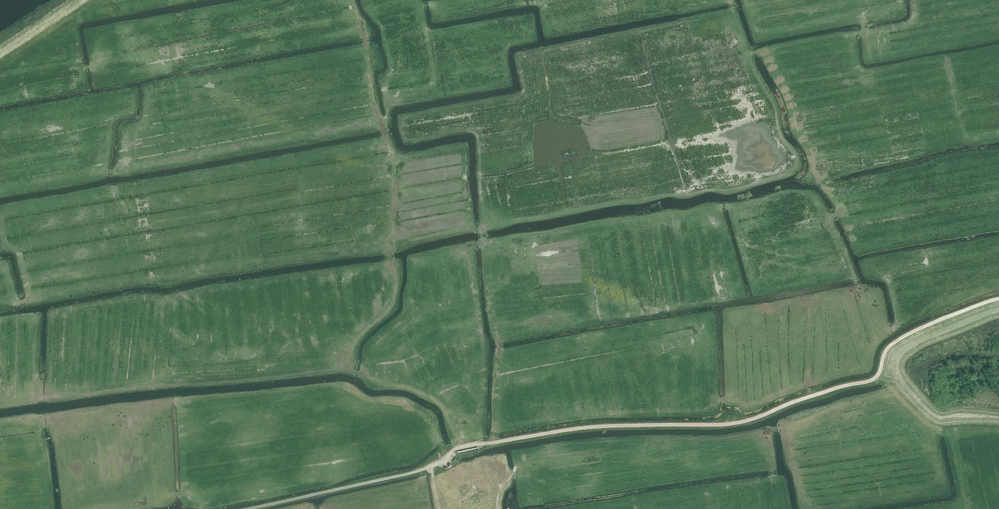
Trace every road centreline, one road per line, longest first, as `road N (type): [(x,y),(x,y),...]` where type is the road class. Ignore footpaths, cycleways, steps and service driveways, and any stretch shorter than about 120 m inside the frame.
road 1 (track): [(998,298),(896,341),(873,379),(755,419),(560,431),(458,448),(445,462)]
road 2 (unclassified): [(247,508),(445,462)]

